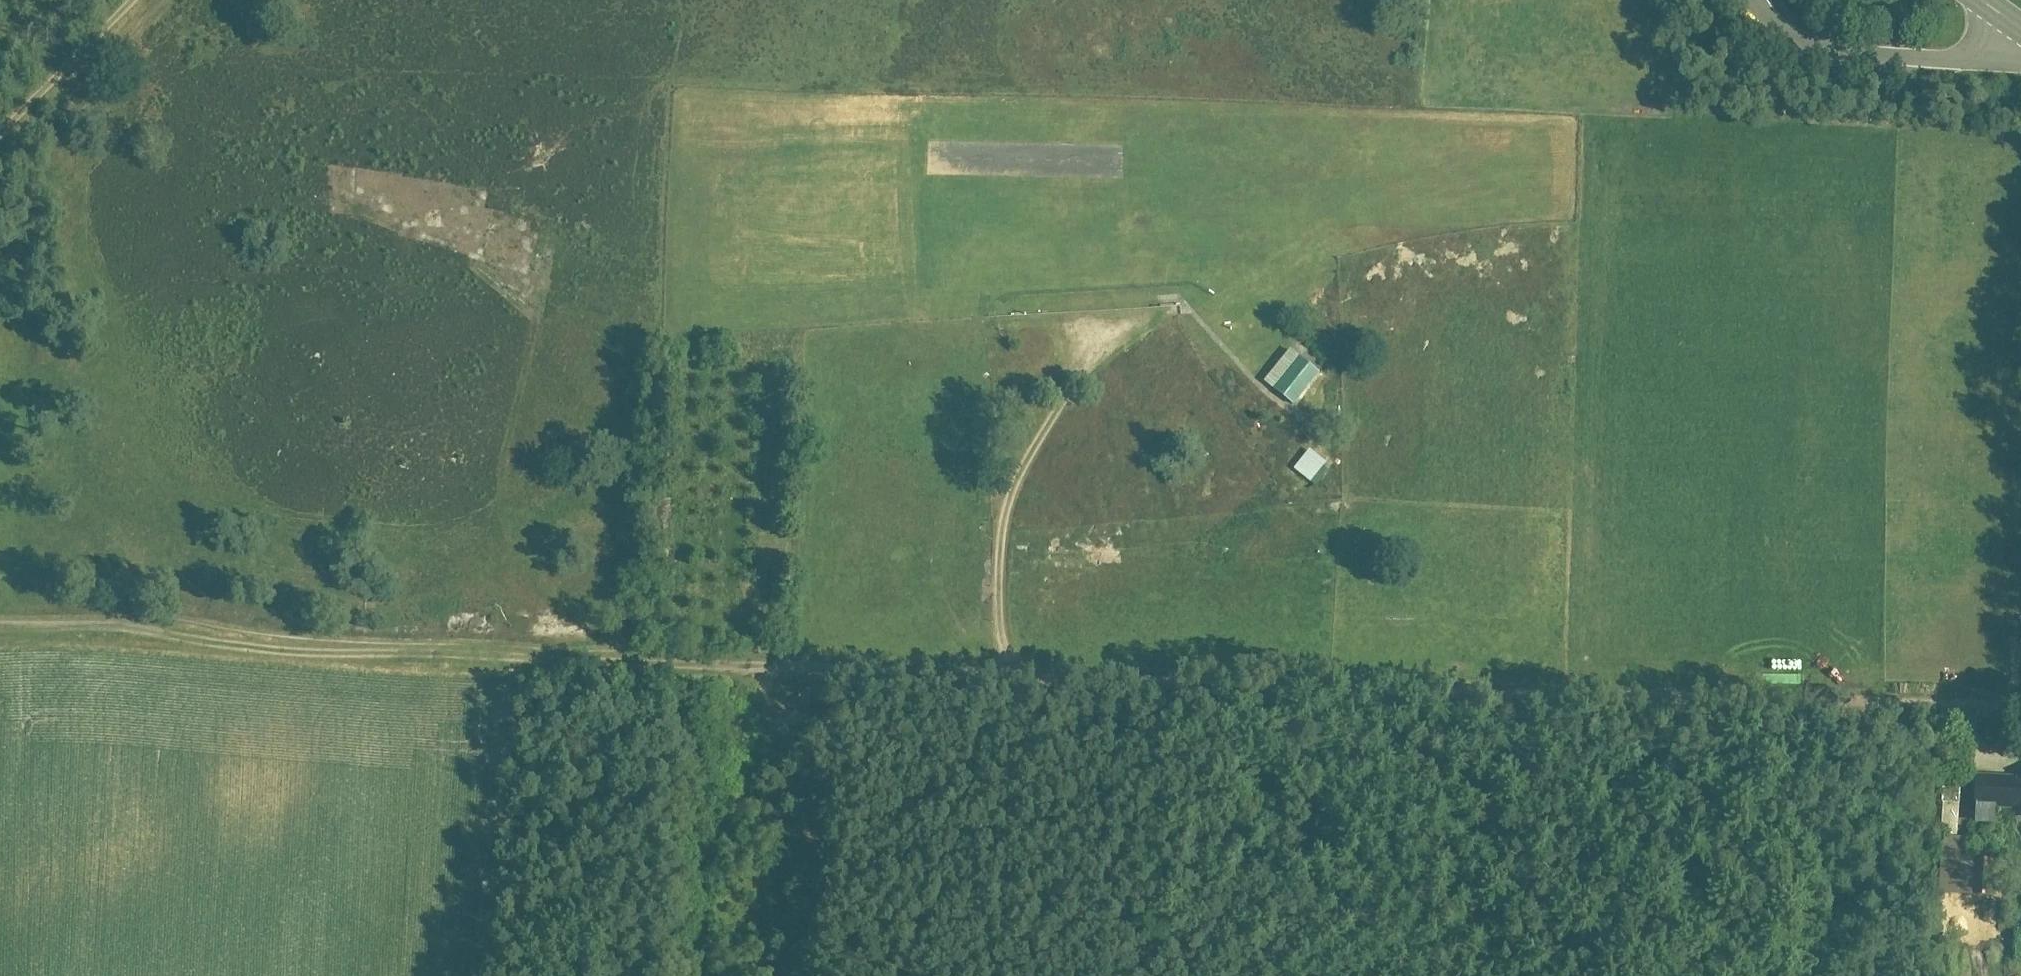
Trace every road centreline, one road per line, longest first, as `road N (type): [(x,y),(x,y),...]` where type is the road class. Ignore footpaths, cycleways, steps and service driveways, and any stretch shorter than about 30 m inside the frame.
road 1 (track): [(2009,710),(1760,685),(1077,661),(505,658),(117,626),(0,626)]
road 2 (track): [(1009,663),(1007,505),(1086,360)]
road 3 (track): [(1502,677),(1475,975)]
road 4 (track): [(0,128),(142,0)]

